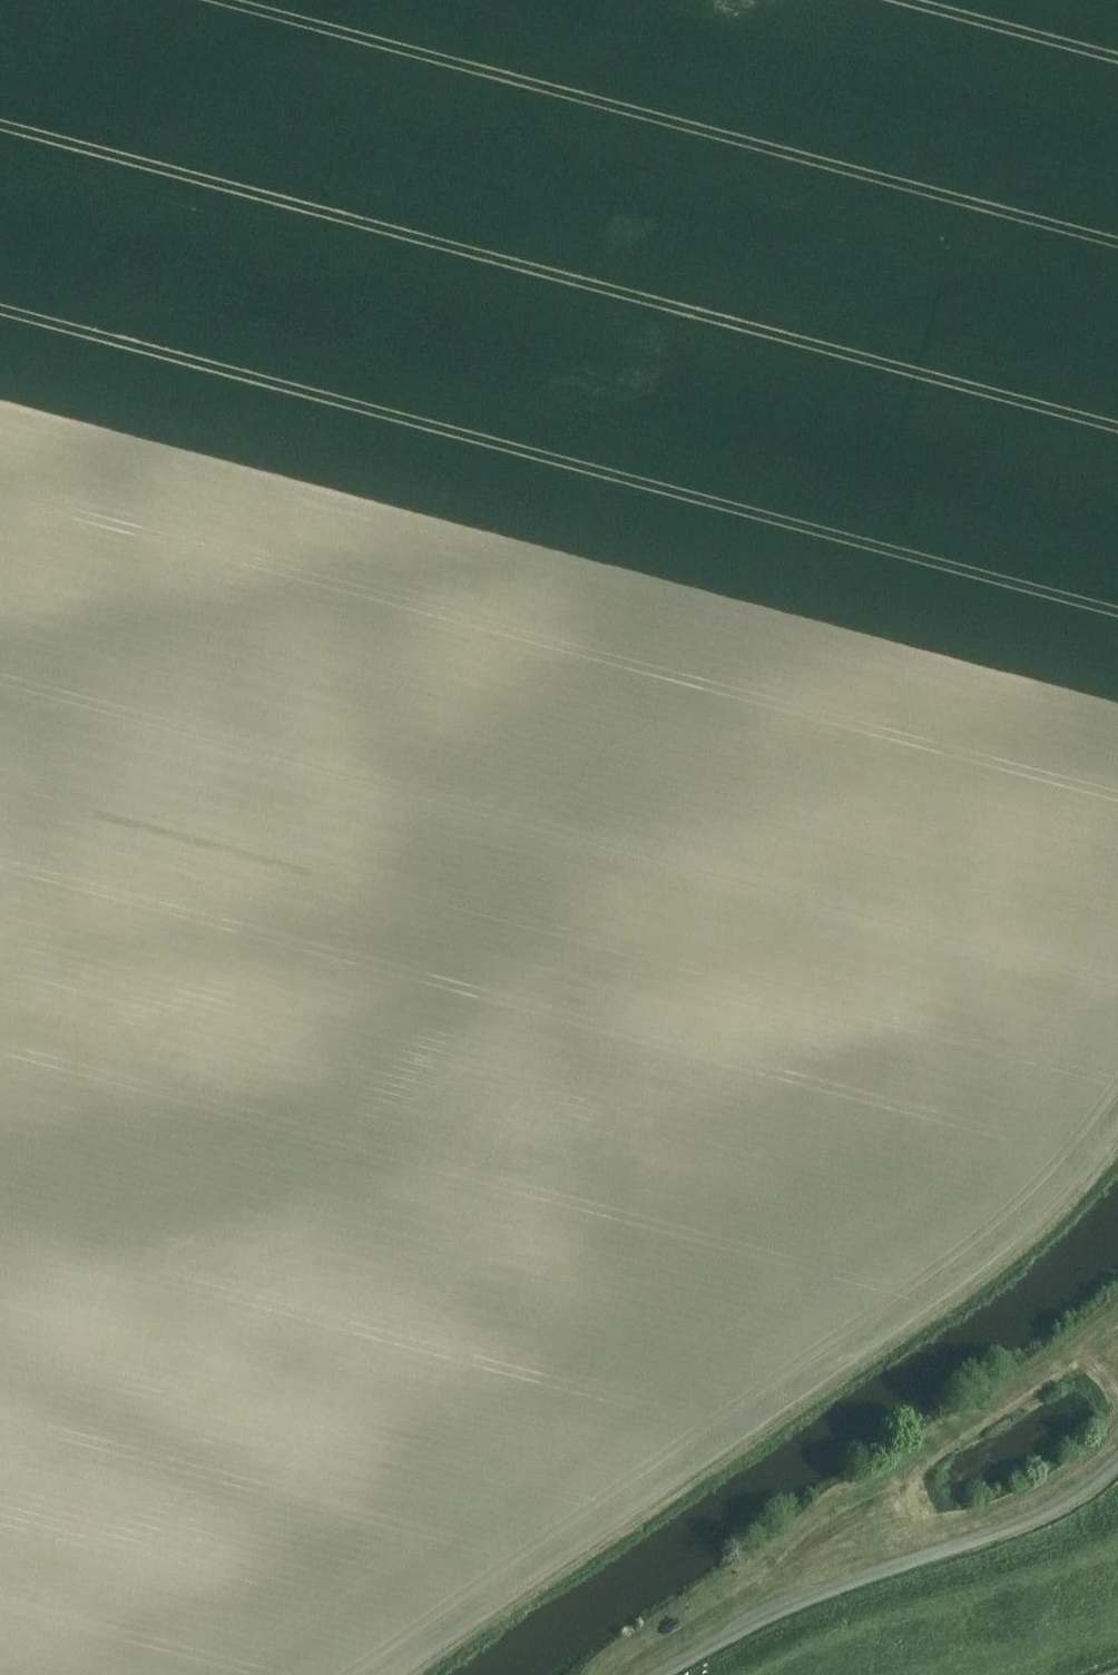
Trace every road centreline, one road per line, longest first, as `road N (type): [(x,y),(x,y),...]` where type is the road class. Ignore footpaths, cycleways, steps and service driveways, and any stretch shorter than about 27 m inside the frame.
road 1 (unclassified): [(660,1674),(793,1599),(971,1543),(1074,1491),(1117,1456)]

